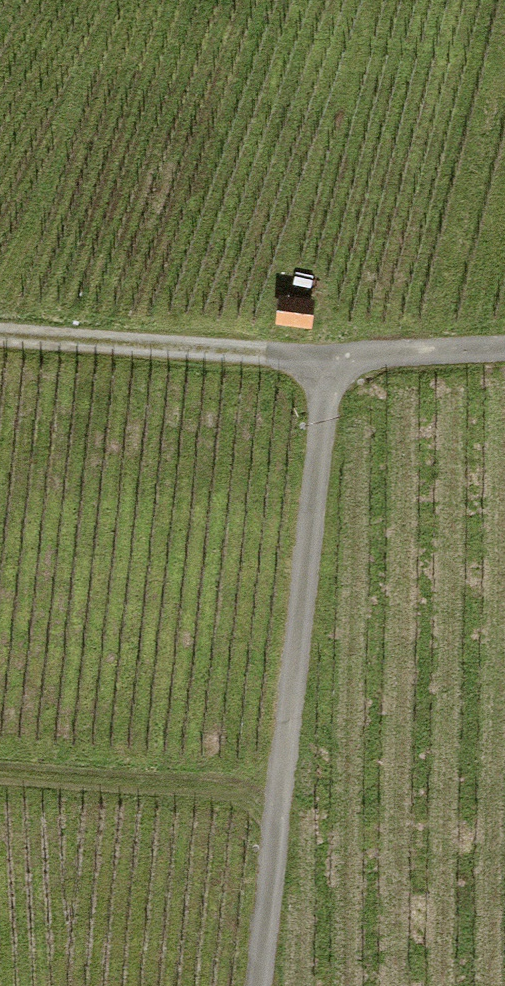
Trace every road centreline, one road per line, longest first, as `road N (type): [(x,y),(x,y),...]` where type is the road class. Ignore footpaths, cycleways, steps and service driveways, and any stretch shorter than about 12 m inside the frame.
road 1 (track): [(262,985),(332,357)]
road 2 (track): [(0,333),(332,357),(504,351)]
road 3 (track): [(280,774),(0,758)]

